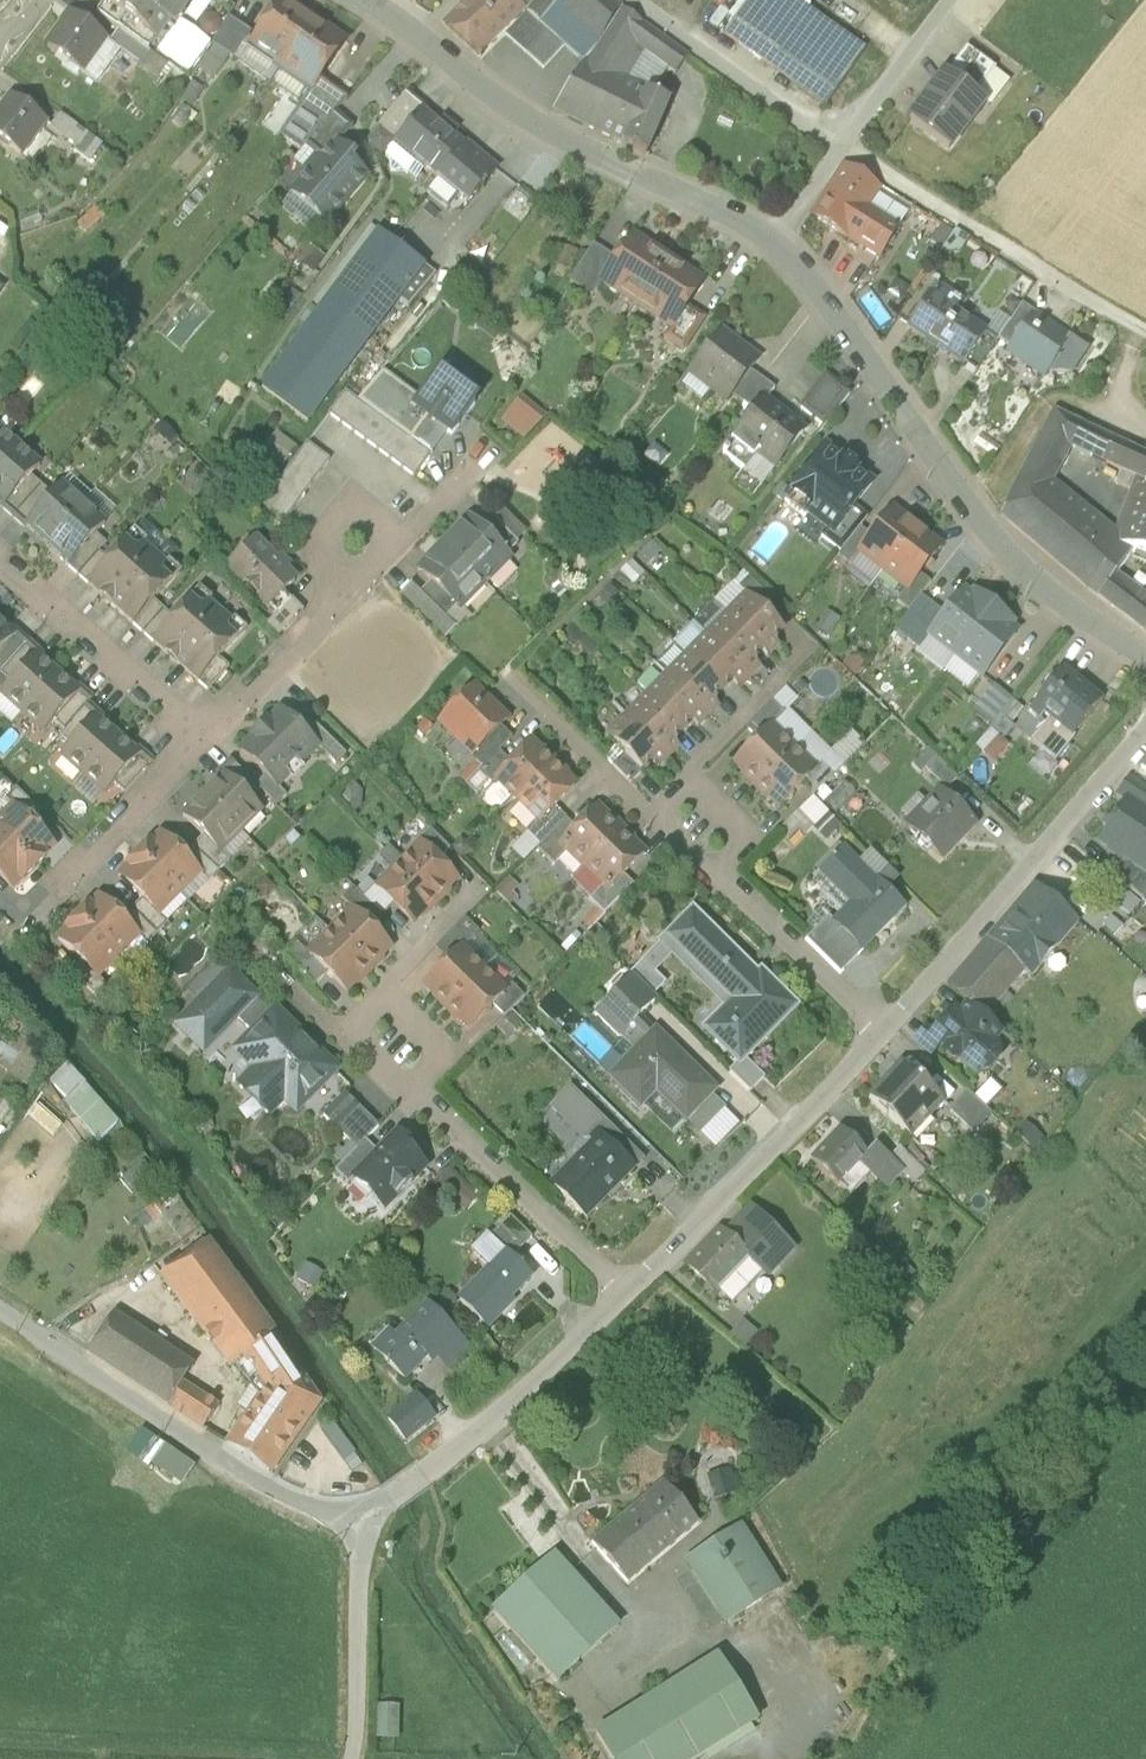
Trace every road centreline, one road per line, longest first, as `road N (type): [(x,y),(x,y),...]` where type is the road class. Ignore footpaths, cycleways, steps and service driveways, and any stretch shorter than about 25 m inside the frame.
road 1 (residential): [(1145,659),(1072,609),(974,516),(777,249)]
road 2 (residential): [(777,249),(534,125),(367,0)]
road 3 (residential): [(0,1312),(189,1442),(328,1521),(360,1530)]
road 4 (residential): [(201,742),(489,457)]
road 5 (unclassified): [(883,1034),(1145,736)]
road 6 (unclassified): [(620,1300),(883,1034)]
road 7 (unclassified): [(360,1530),(620,1300)]
road 8 (residential): [(620,1300),(423,1088),(399,1046)]
road 9 (residential): [(883,1034),(726,888),(703,831)]
road 10 (residential): [(0,564),(201,742)]
road 11 (residential): [(838,152),(624,0)]
road 12 (residential): [(703,831),(637,808),(518,686)]
road 13 (unclassified): [(352,1758),(360,1530)]
road 14 (residential): [(201,742),(53,893)]
road 15 (residential): [(703,831),(694,769),(793,672)]
road 16 (residential): [(838,152),(953,0)]
road 17 (residential): [(399,1046),(389,983),(462,909)]
road 18 (residential): [(399,1046),(338,1029),(265,960)]

